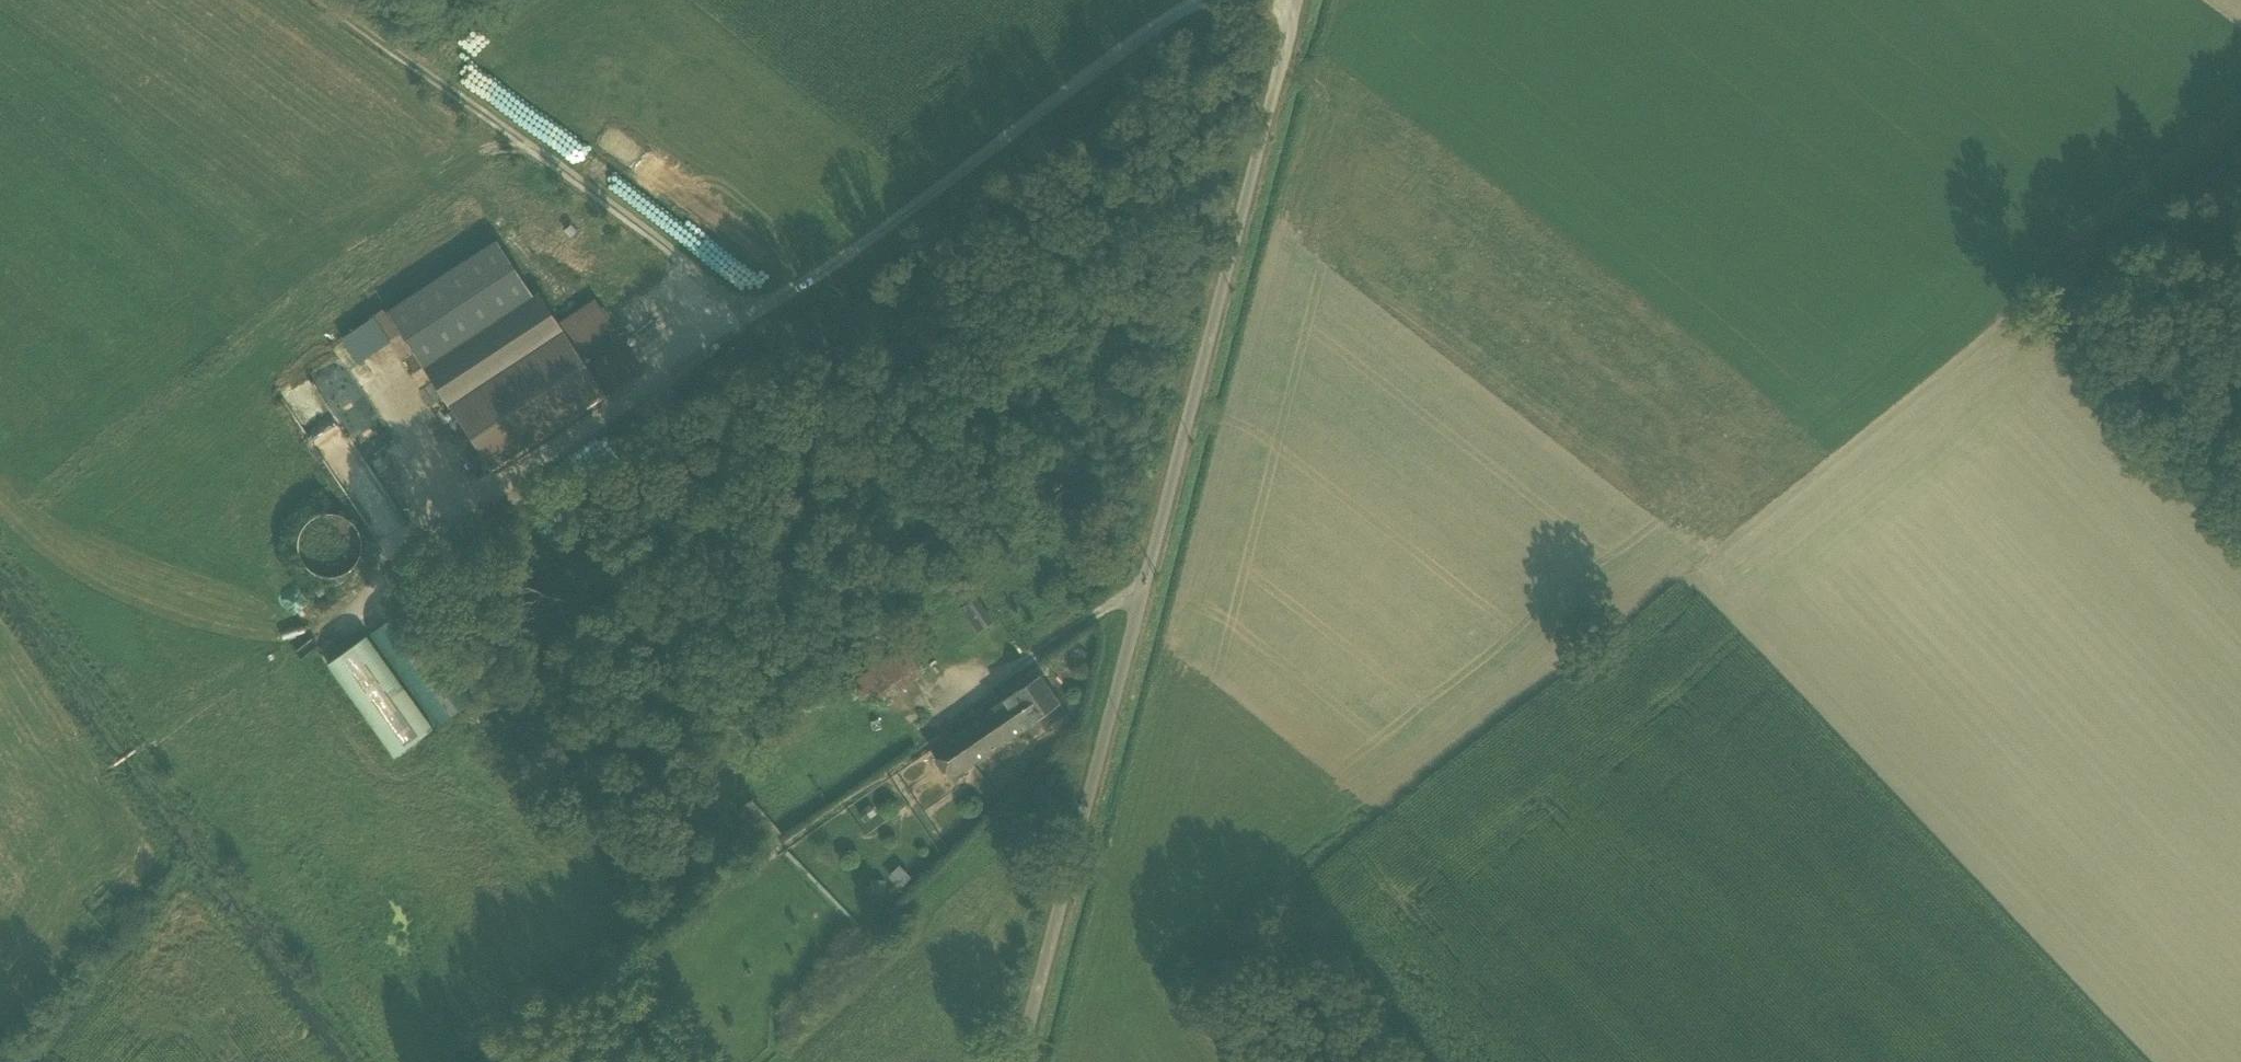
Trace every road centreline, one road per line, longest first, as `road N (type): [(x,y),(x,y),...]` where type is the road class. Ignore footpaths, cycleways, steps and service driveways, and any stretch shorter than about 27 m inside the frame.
road 1 (unclassified): [(1020,1061),(1293,0)]
road 2 (track): [(320,0),(711,289)]

